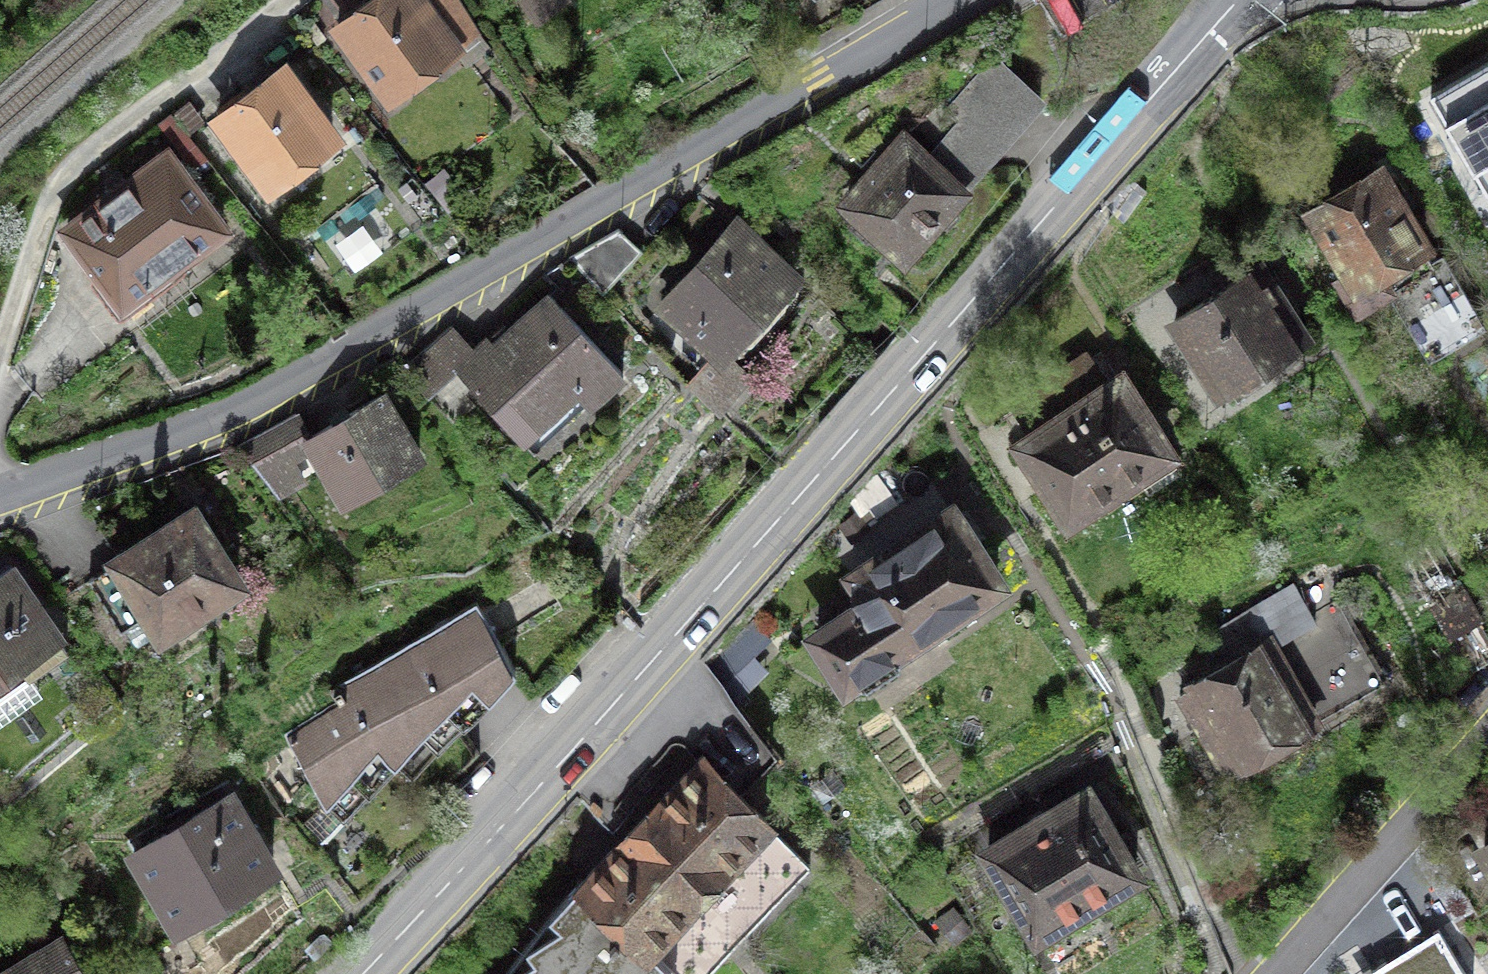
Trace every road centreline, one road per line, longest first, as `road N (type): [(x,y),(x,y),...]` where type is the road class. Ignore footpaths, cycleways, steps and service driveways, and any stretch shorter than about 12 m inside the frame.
road 1 (primary): [(364,973),(499,835),(1236,0)]
road 2 (residential): [(0,494),(221,417),(957,0)]
road 3 (residential): [(1271,973),(1487,731)]

